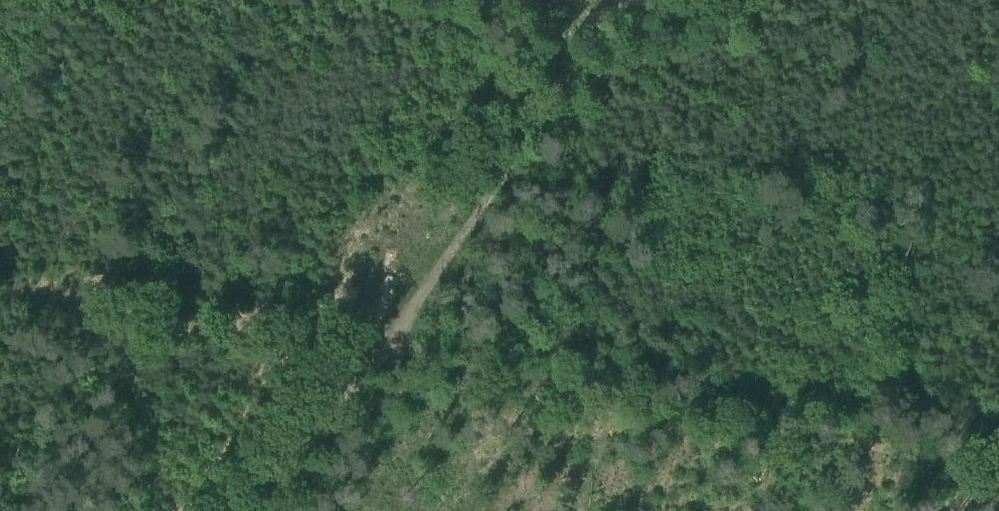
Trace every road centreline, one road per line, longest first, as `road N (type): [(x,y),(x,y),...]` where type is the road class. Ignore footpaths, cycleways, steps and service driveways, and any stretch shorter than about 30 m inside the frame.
road 1 (track): [(263,510),(610,15),(642,0)]
road 2 (track): [(371,357),(620,399)]

